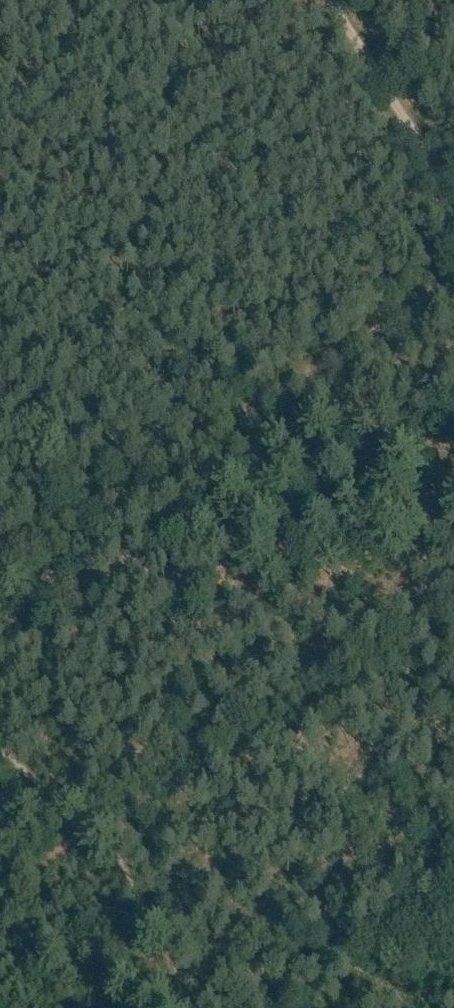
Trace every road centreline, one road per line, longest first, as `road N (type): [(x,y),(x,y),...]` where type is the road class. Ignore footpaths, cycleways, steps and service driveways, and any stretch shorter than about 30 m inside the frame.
road 1 (track): [(0,561),(453,288)]
road 2 (track): [(0,749),(119,867),(157,930),(182,1007)]
road 3 (track): [(328,0),(453,203)]

